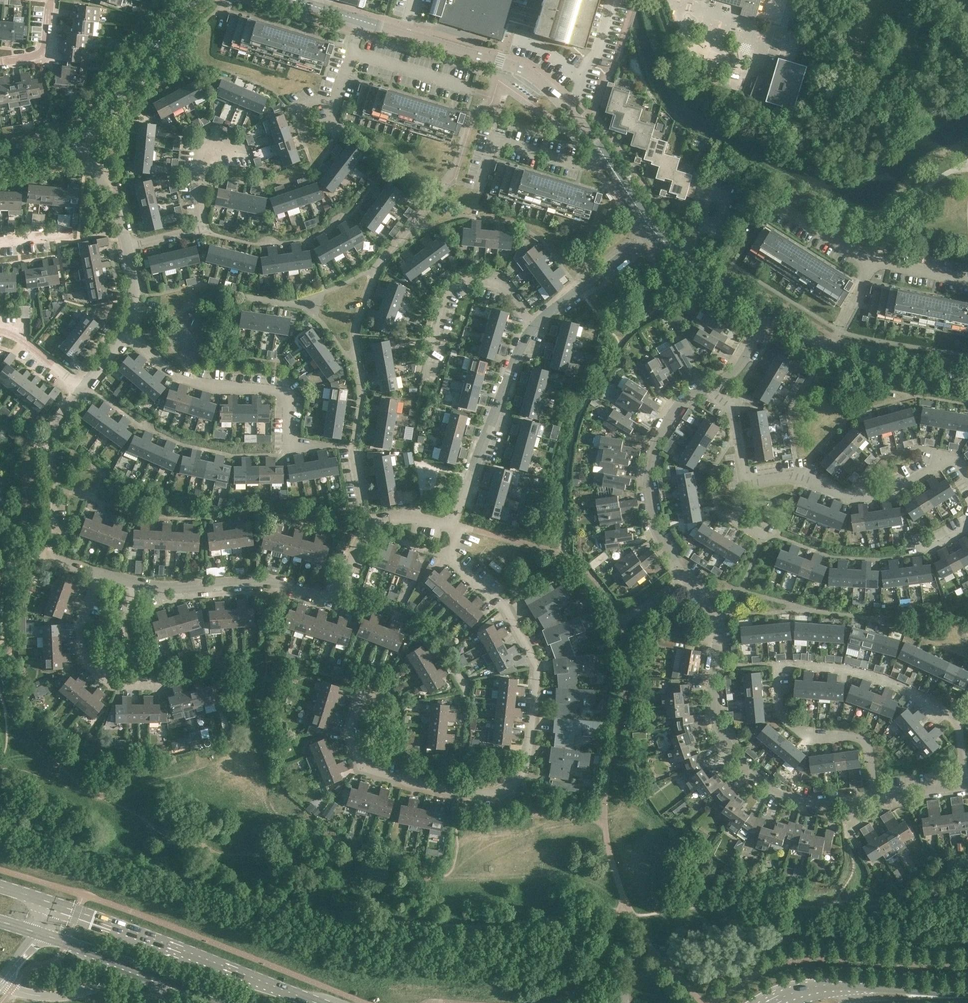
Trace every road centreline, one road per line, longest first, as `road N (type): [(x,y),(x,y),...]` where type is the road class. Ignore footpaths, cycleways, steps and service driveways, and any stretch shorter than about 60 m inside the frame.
road 1 (residential): [(708,387),(683,399),(659,435),(648,485),(657,534),(719,626),(713,674),(718,727),(739,763),(774,791),(816,803),(874,796)]
road 2 (unclassified): [(460,792),(492,792),(524,772),(533,688),(528,649),(508,614),(459,571),(447,548),(451,524)]
road 3 (unclassified): [(364,521),(270,513),(137,517),(36,481)]
road 4 (secondary): [(318,1002),(52,903)]
road 5 (tertiary): [(601,153),(526,71),(362,21)]
road 6 (unclassified): [(337,582),(398,612),(411,631),(432,633),(465,691),(460,792)]
road 7 (residential): [(337,582),(328,595),(284,580),(145,584),(93,573)]
road 8 (residential): [(967,472),(952,453),(898,491),(876,495),(849,497),(801,475),(744,484)]
road 9 (residential): [(293,439),(284,455),(186,446),(80,386)]
road 10 (residential): [(293,439),(283,428),(284,395),(217,390),(175,376),(122,334)]
road 11 (residential): [(535,327),(451,524)]
road 12 (residential): [(358,448),(354,331),(367,285),(386,258)]
road 13 (secondary): [(40,933),(225,1002)]
road 14 (residential): [(958,724),(906,689),(857,671),(775,666)]
road 15 (residential): [(874,796),(864,742),(810,735),(782,717),(775,666)]
road 16 (unclassified): [(367,682),(348,739),(358,765),(460,792)]
road 17 (residential): [(426,366),(448,290),(466,278),(498,280),(535,327)]
road 18 (tertiary): [(75,144),(191,0)]
road 19 (residential): [(601,153),(582,166),(495,139),(481,189)]
road 20 (tertiary): [(165,1002),(111,986),(38,995),(7,977)]
road 21 (residential): [(654,232),(535,327)]
road 22 (tertiary): [(774,315),(654,232)]
road 23 (tertiary): [(829,347),(875,364),(967,378)]
road 24 (residential): [(204,228),(197,194),(201,149),(213,142),(247,155)]
road 25 (residential): [(93,573),(44,558),(36,481)]
road 26 (unclassified): [(352,54),(473,91)]

